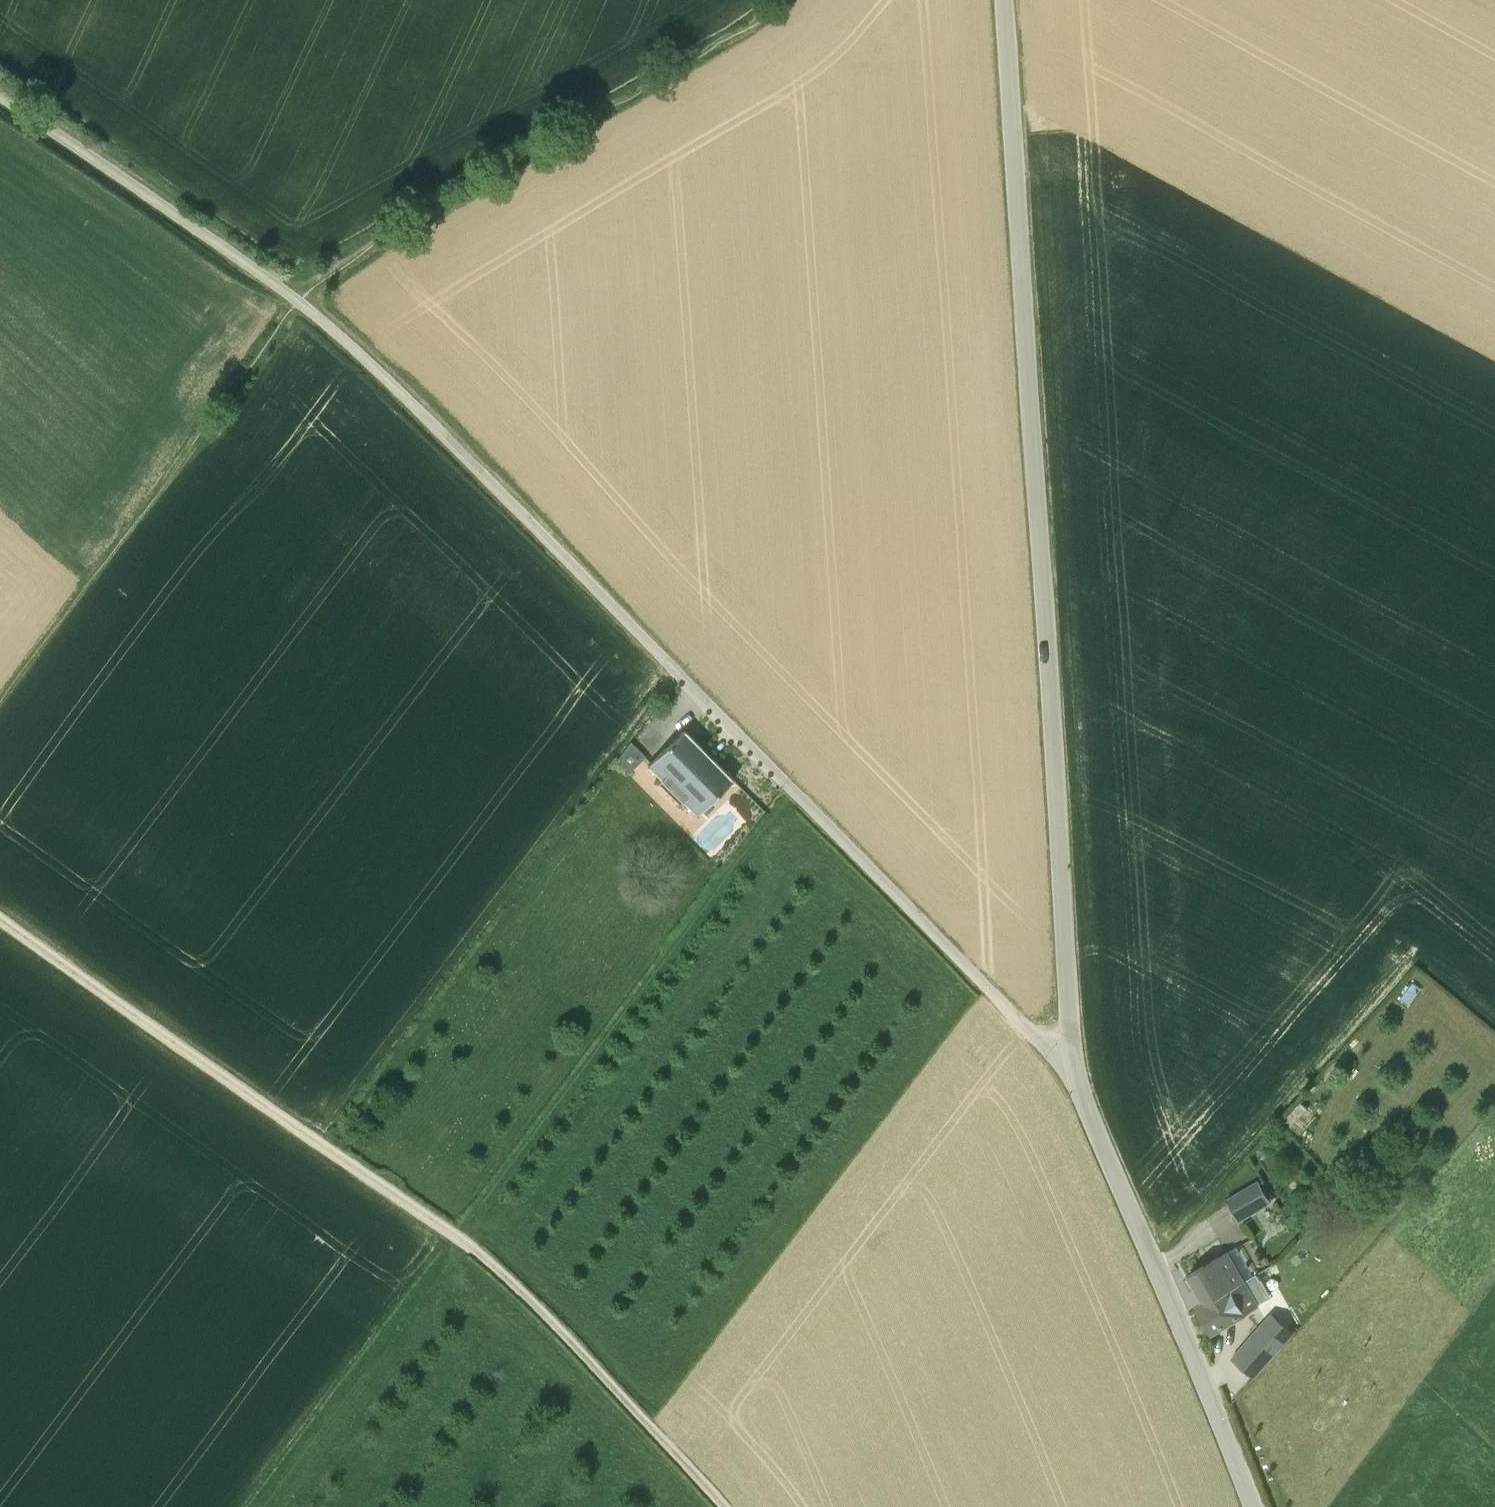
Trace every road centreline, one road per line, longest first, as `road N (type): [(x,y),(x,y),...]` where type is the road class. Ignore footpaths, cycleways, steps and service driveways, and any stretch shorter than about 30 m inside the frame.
road 1 (unclassified): [(0,95),(258,269),(345,339),(1028,1027),(1073,1056)]
road 2 (tertiary): [(1073,1056),(1003,0)]
road 3 (track): [(0,918),(482,1257),(722,1506)]
road 4 (tertiary): [(1254,1506),(1081,1094),(1073,1056)]

